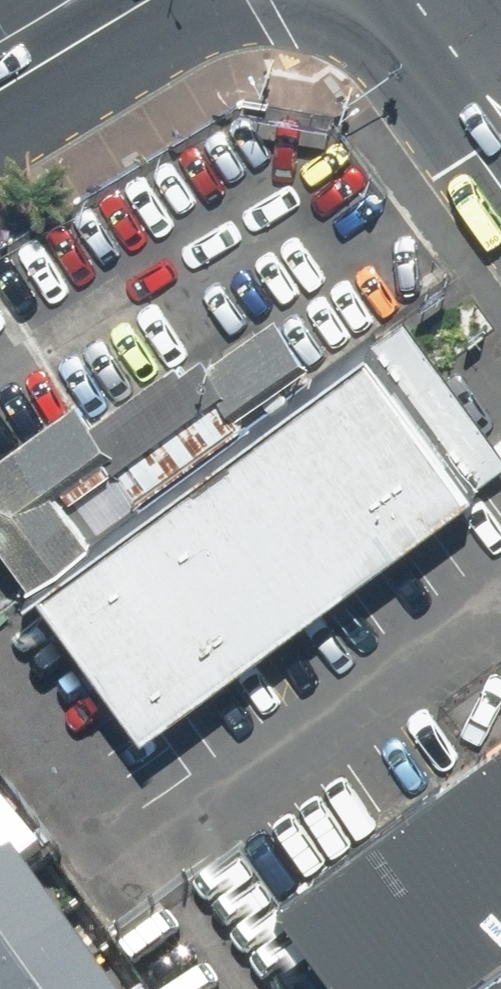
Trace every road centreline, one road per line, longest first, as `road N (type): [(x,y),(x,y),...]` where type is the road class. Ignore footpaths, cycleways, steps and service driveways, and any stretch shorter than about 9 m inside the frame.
road 1 (secondary): [(7,82),(154,0)]
road 2 (primary): [(423,0),(500,110)]

